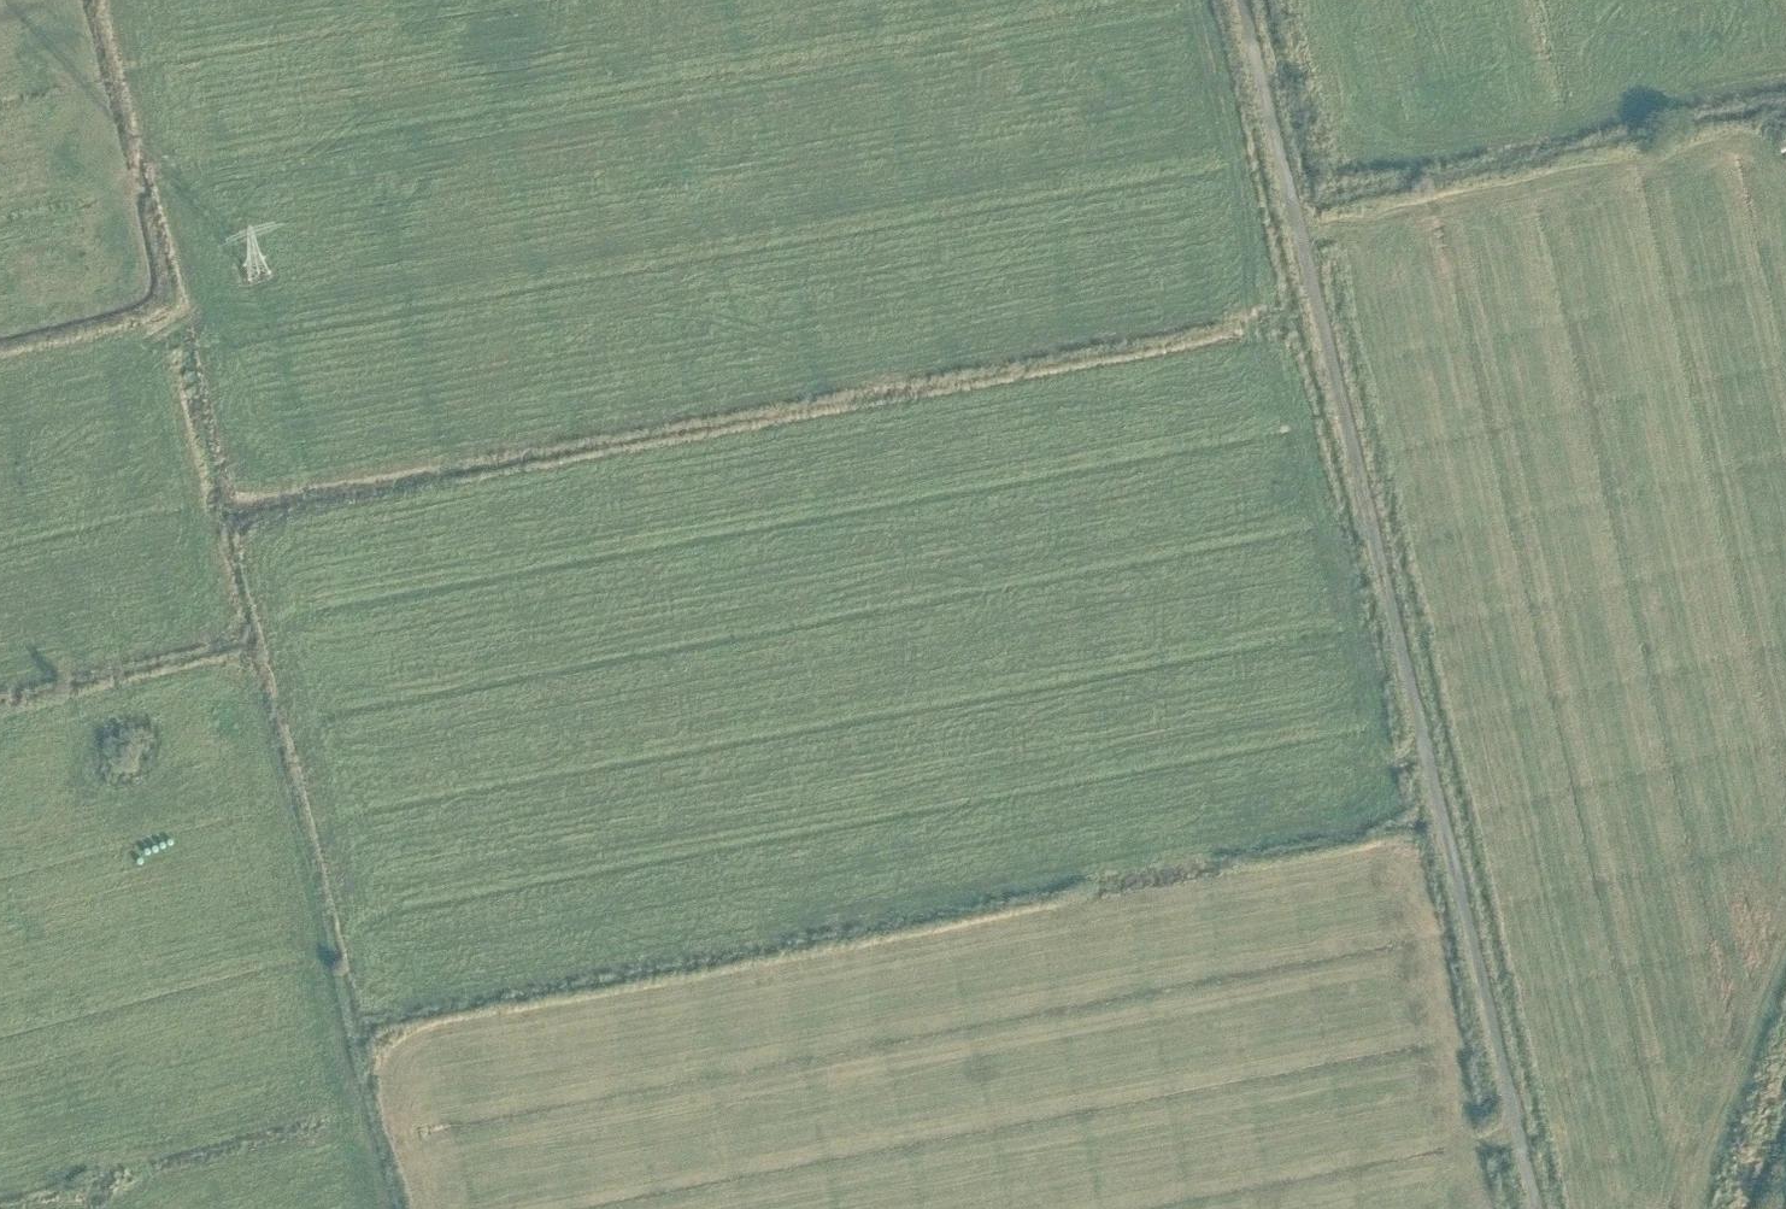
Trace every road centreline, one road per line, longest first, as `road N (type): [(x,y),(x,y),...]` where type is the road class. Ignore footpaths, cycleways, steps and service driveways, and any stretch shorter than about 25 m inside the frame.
road 1 (track): [(1244,0),(1539,1208)]

